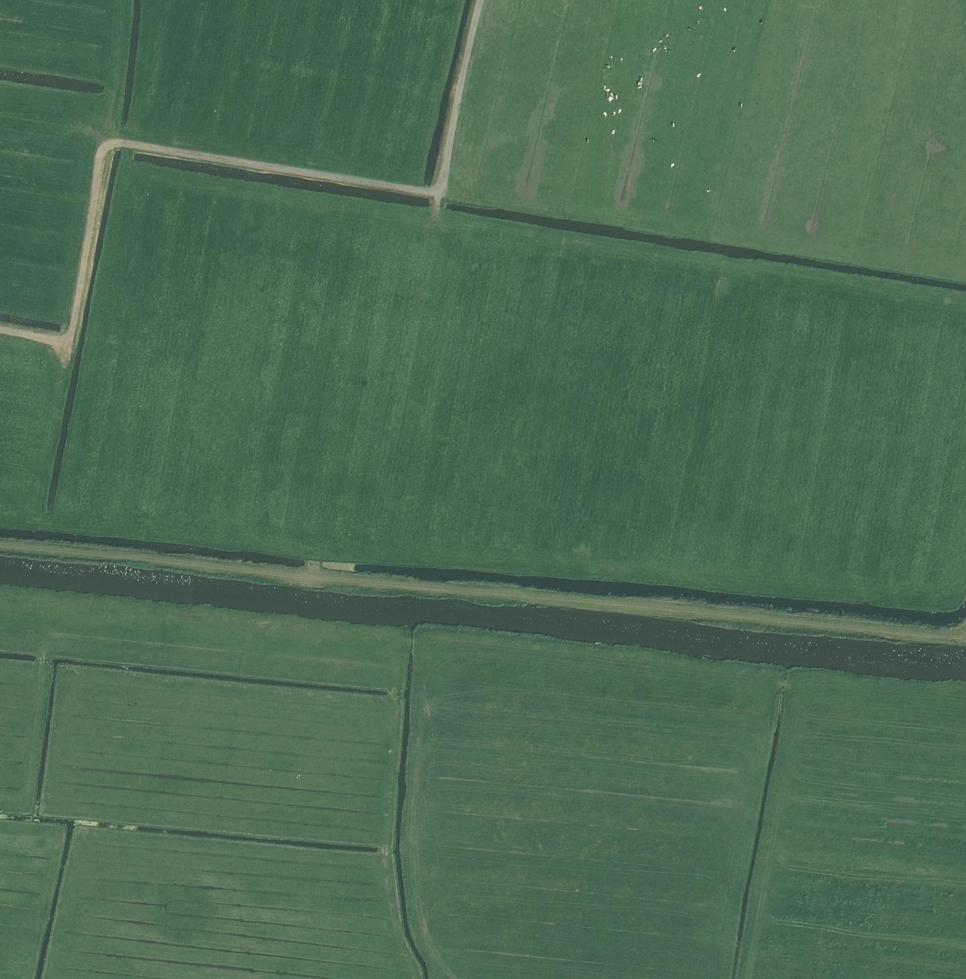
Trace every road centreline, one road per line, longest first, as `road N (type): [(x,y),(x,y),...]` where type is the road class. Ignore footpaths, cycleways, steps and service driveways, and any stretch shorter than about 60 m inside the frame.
road 1 (track): [(439,190),(110,145),(100,157),(72,336),(0,329)]
road 2 (track): [(480,0),(439,190)]
road 3 (track): [(412,850),(420,927),(432,959),(452,978)]

